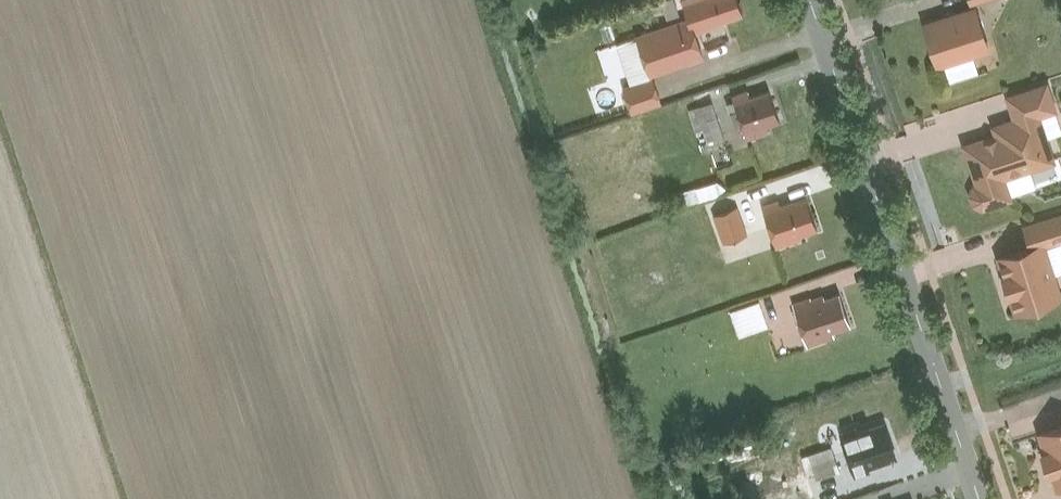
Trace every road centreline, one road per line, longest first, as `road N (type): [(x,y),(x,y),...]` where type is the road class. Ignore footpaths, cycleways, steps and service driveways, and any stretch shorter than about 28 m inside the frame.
road 1 (tertiary): [(983,498),(814,0)]

